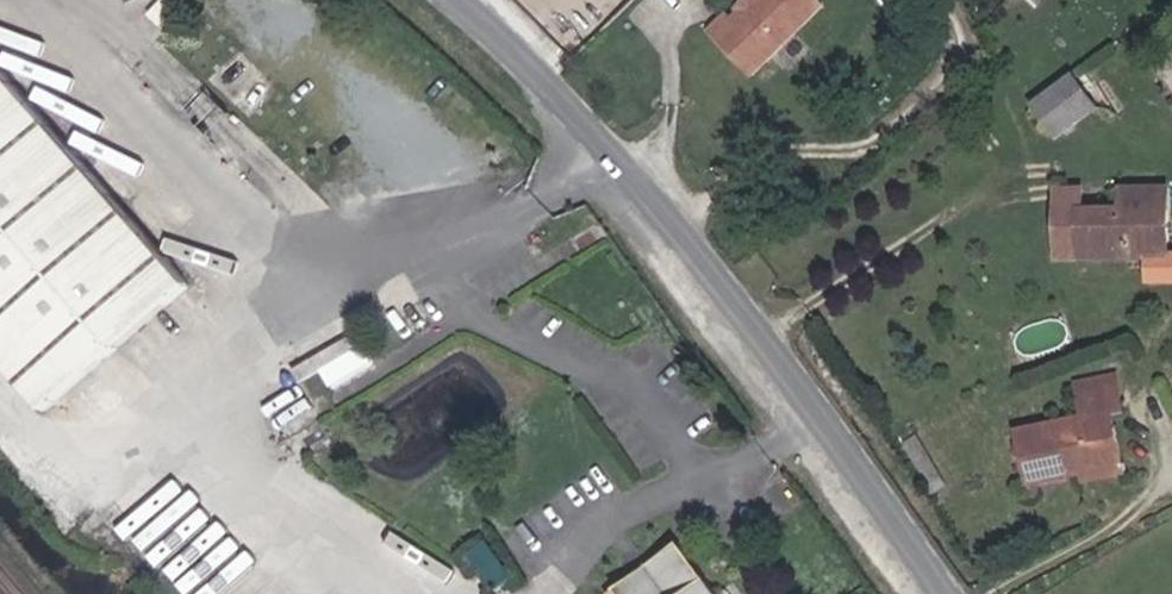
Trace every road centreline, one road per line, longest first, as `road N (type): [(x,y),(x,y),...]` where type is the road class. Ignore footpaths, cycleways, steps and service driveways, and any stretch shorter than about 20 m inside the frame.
road 1 (tertiary): [(462,0),(703,244),(944,593)]

